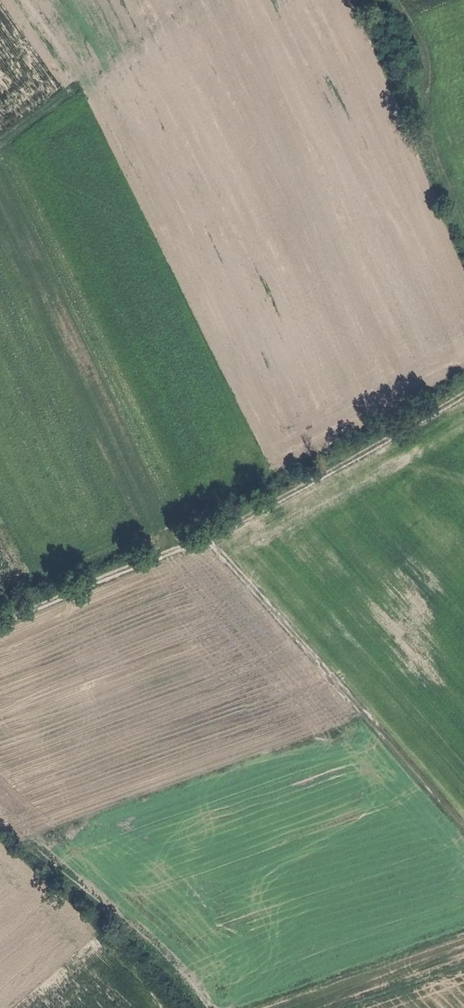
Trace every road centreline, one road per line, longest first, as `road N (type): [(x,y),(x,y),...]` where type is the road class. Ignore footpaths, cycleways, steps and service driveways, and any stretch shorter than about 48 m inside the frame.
road 1 (track): [(463,395),(213,540),(0,627)]
road 2 (track): [(213,540),(463,818)]
road 3 (track): [(0,138),(187,0)]

